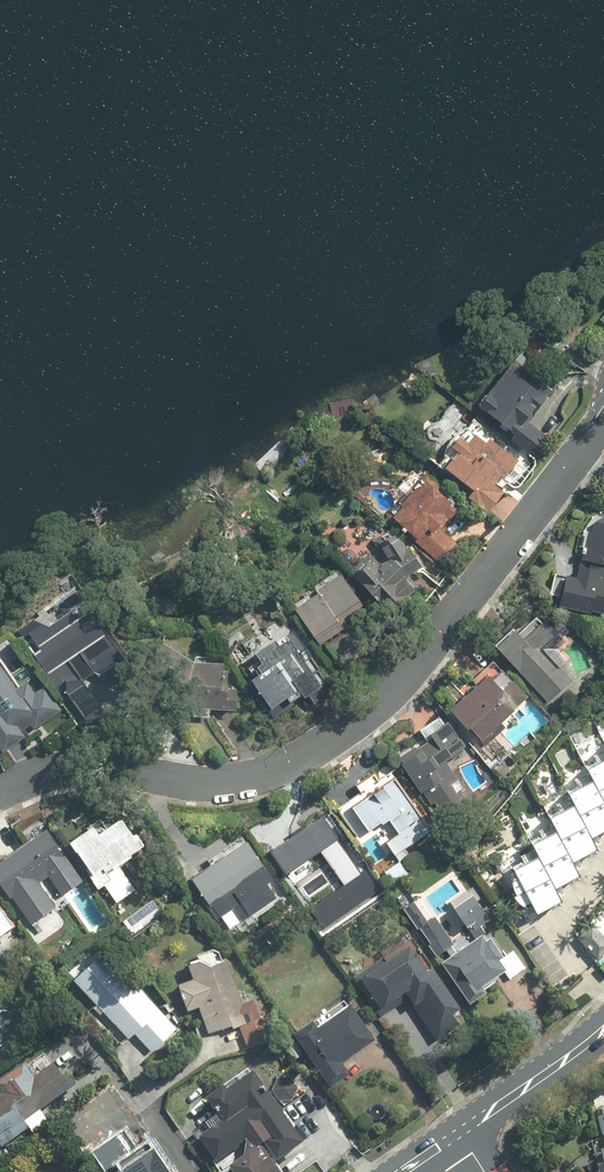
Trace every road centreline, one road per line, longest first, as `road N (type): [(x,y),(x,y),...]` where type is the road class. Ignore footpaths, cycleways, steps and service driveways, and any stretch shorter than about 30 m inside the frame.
road 1 (residential): [(580,449),(395,686),(359,723),(303,759),(225,782),(90,770),(0,794)]
road 2 (secondary): [(603,1029),(460,1131)]

